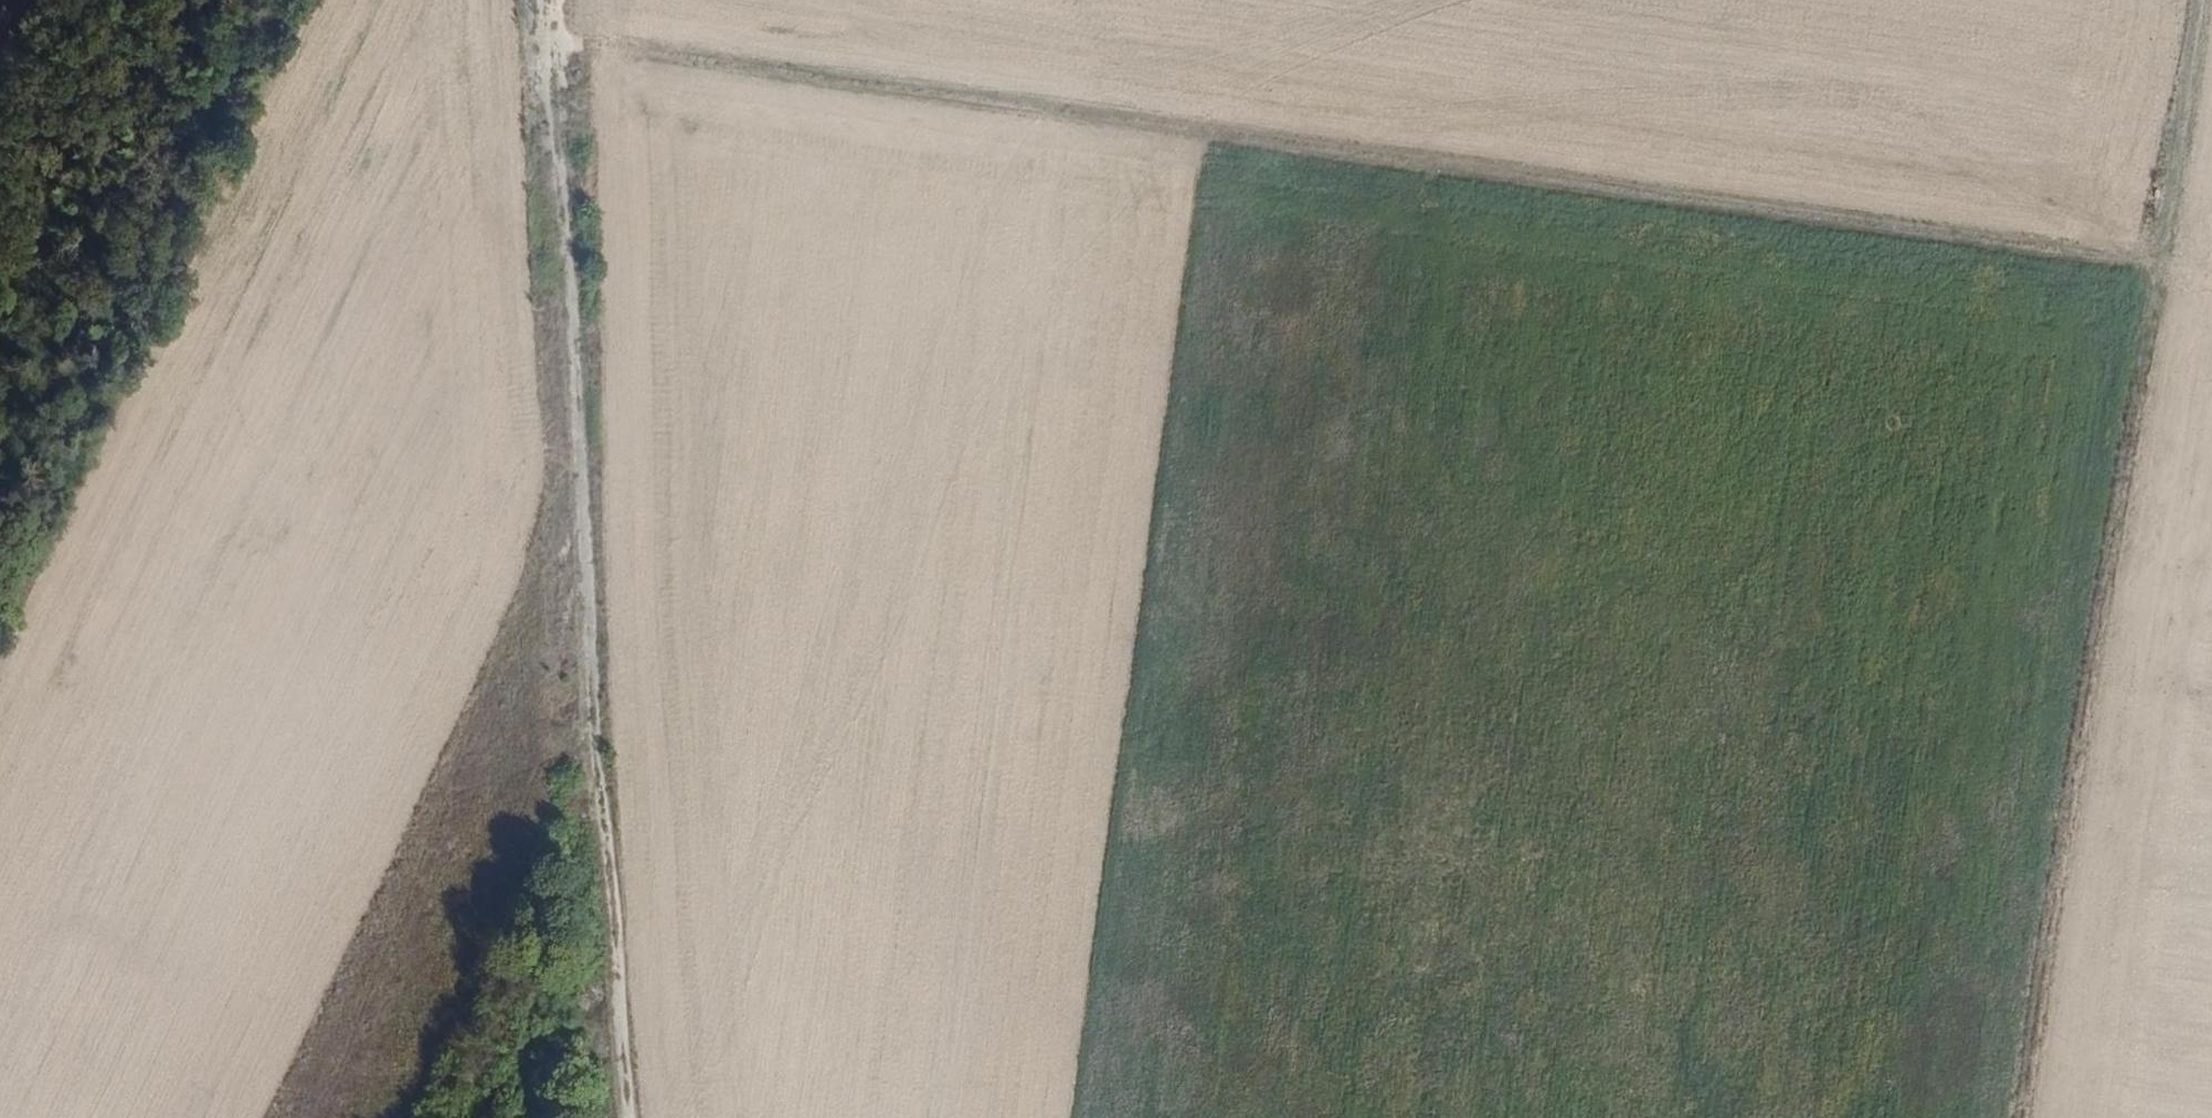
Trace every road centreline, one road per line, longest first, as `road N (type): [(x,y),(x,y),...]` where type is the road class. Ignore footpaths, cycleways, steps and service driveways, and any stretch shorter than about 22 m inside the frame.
road 1 (track): [(550,40),(2159,266)]
road 2 (track): [(554,0),(550,40),(627,1117)]
road 3 (track): [(2159,266),(2026,1117)]
road 4 (track): [(2159,266),(2197,0)]

